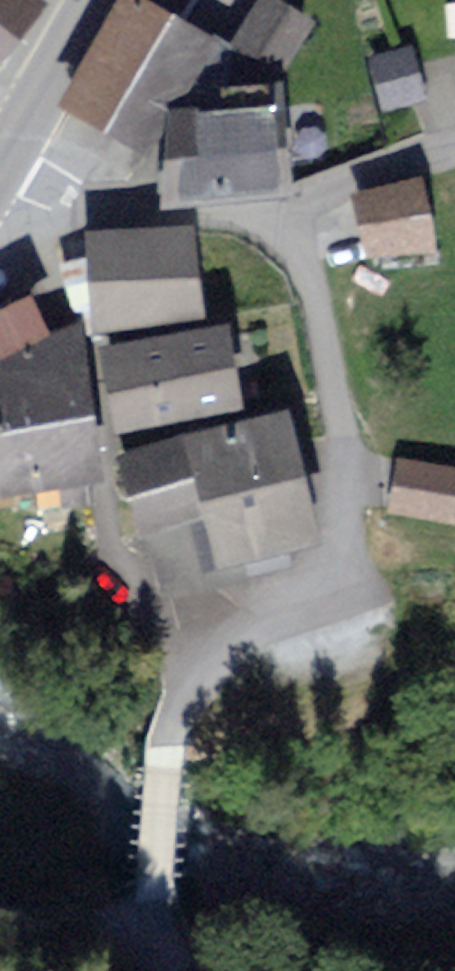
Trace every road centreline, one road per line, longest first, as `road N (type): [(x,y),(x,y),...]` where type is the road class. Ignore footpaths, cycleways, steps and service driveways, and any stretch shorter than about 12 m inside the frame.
road 1 (unclassified): [(165,761),(178,680),(300,579),(340,526),(349,483),(318,304),(269,211)]
road 2 (unclassified): [(0,170),(124,211),(269,211)]
road 3 (track): [(188,970),(154,929),(151,876),(165,761)]
road 4 (unclassified): [(269,211),(454,152)]
road 5 (secondary): [(95,0),(0,164)]
road 6 (track): [(0,909),(152,900)]

